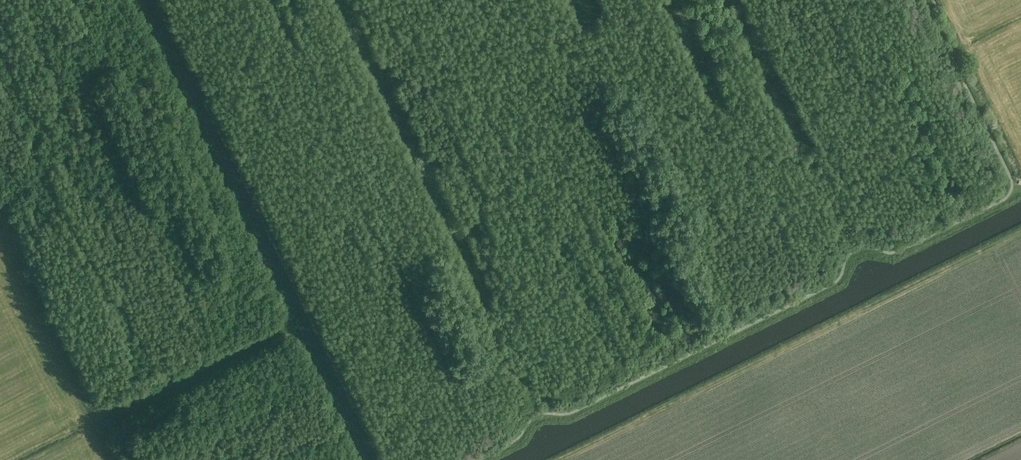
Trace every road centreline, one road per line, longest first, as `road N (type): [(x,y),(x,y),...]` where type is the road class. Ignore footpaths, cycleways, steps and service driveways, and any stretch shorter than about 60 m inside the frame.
road 1 (track): [(1020,232),(562,459)]

